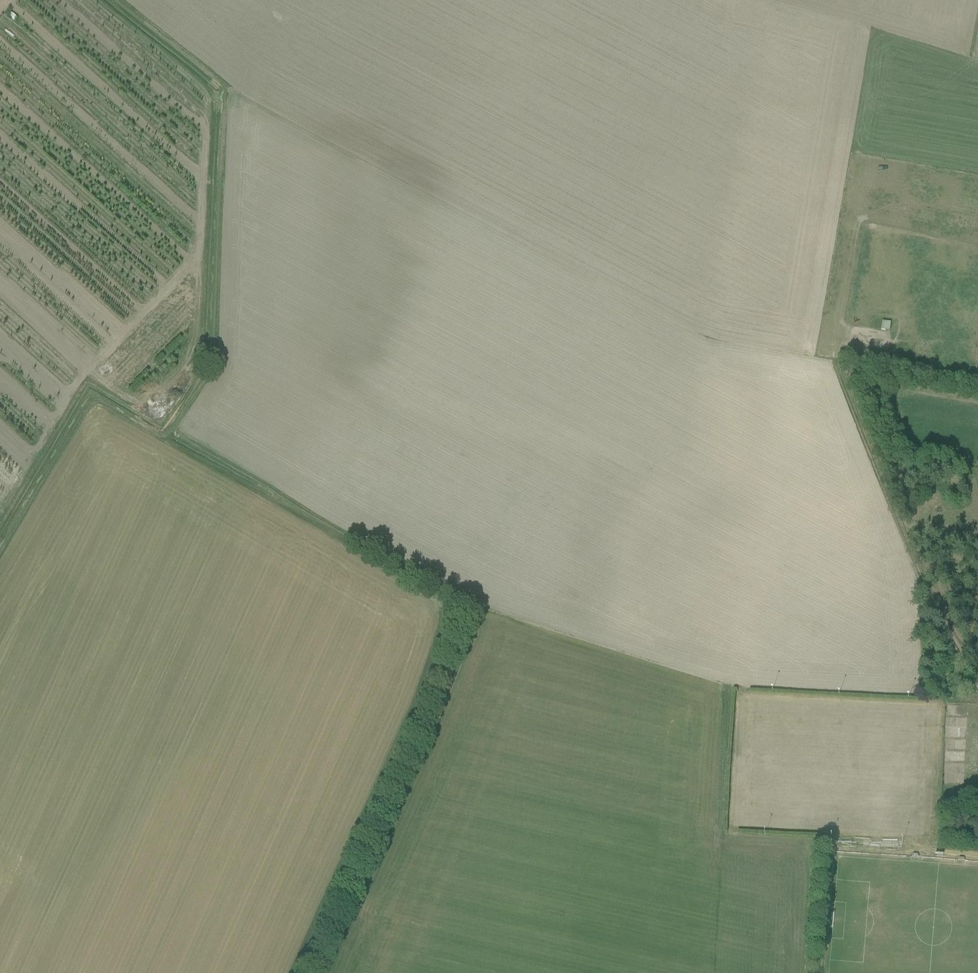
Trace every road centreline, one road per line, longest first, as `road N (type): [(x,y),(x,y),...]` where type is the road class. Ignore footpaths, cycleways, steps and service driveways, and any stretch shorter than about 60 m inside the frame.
road 1 (track): [(305,972),(437,676),(461,598)]

